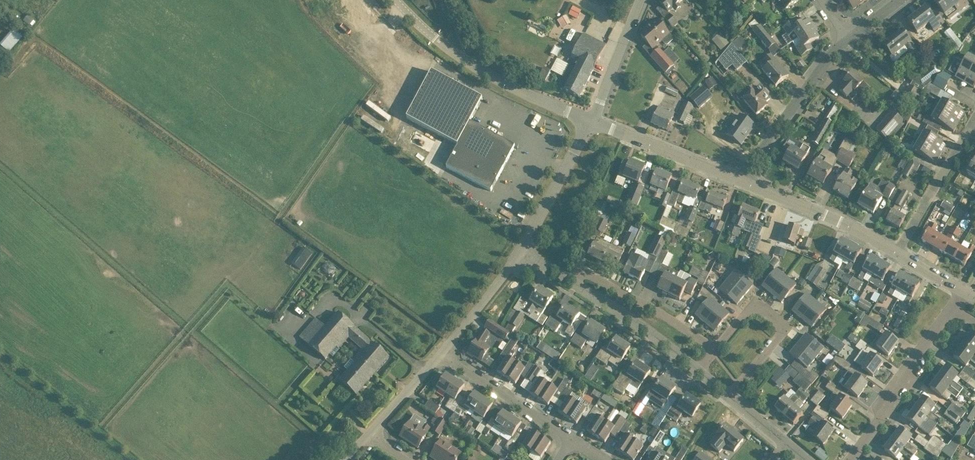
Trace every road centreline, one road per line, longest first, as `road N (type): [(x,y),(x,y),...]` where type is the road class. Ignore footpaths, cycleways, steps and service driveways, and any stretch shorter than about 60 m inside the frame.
road 1 (unclassified): [(591,121),(499,80),(396,0)]
road 2 (residential): [(730,397),(786,327),(755,306),(715,349)]
road 3 (residential): [(848,459),(954,308)]
road 4 (residential): [(740,179),(848,40)]
road 5 (unclassified): [(898,253),(740,179)]
road 6 (residential): [(715,349),(582,272),(575,282)]
road 7 (unclassified): [(740,179),(591,121)]
road 8 (residential): [(572,439),(441,352)]
road 9 (residential): [(898,253),(974,121)]
road 10 (residential): [(698,370),(575,282)]
road 11 (unclassified): [(521,253),(591,121)]
road 12 (unclassified): [(591,121),(639,0)]
road 13 (unclassified): [(441,352),(521,253)]

